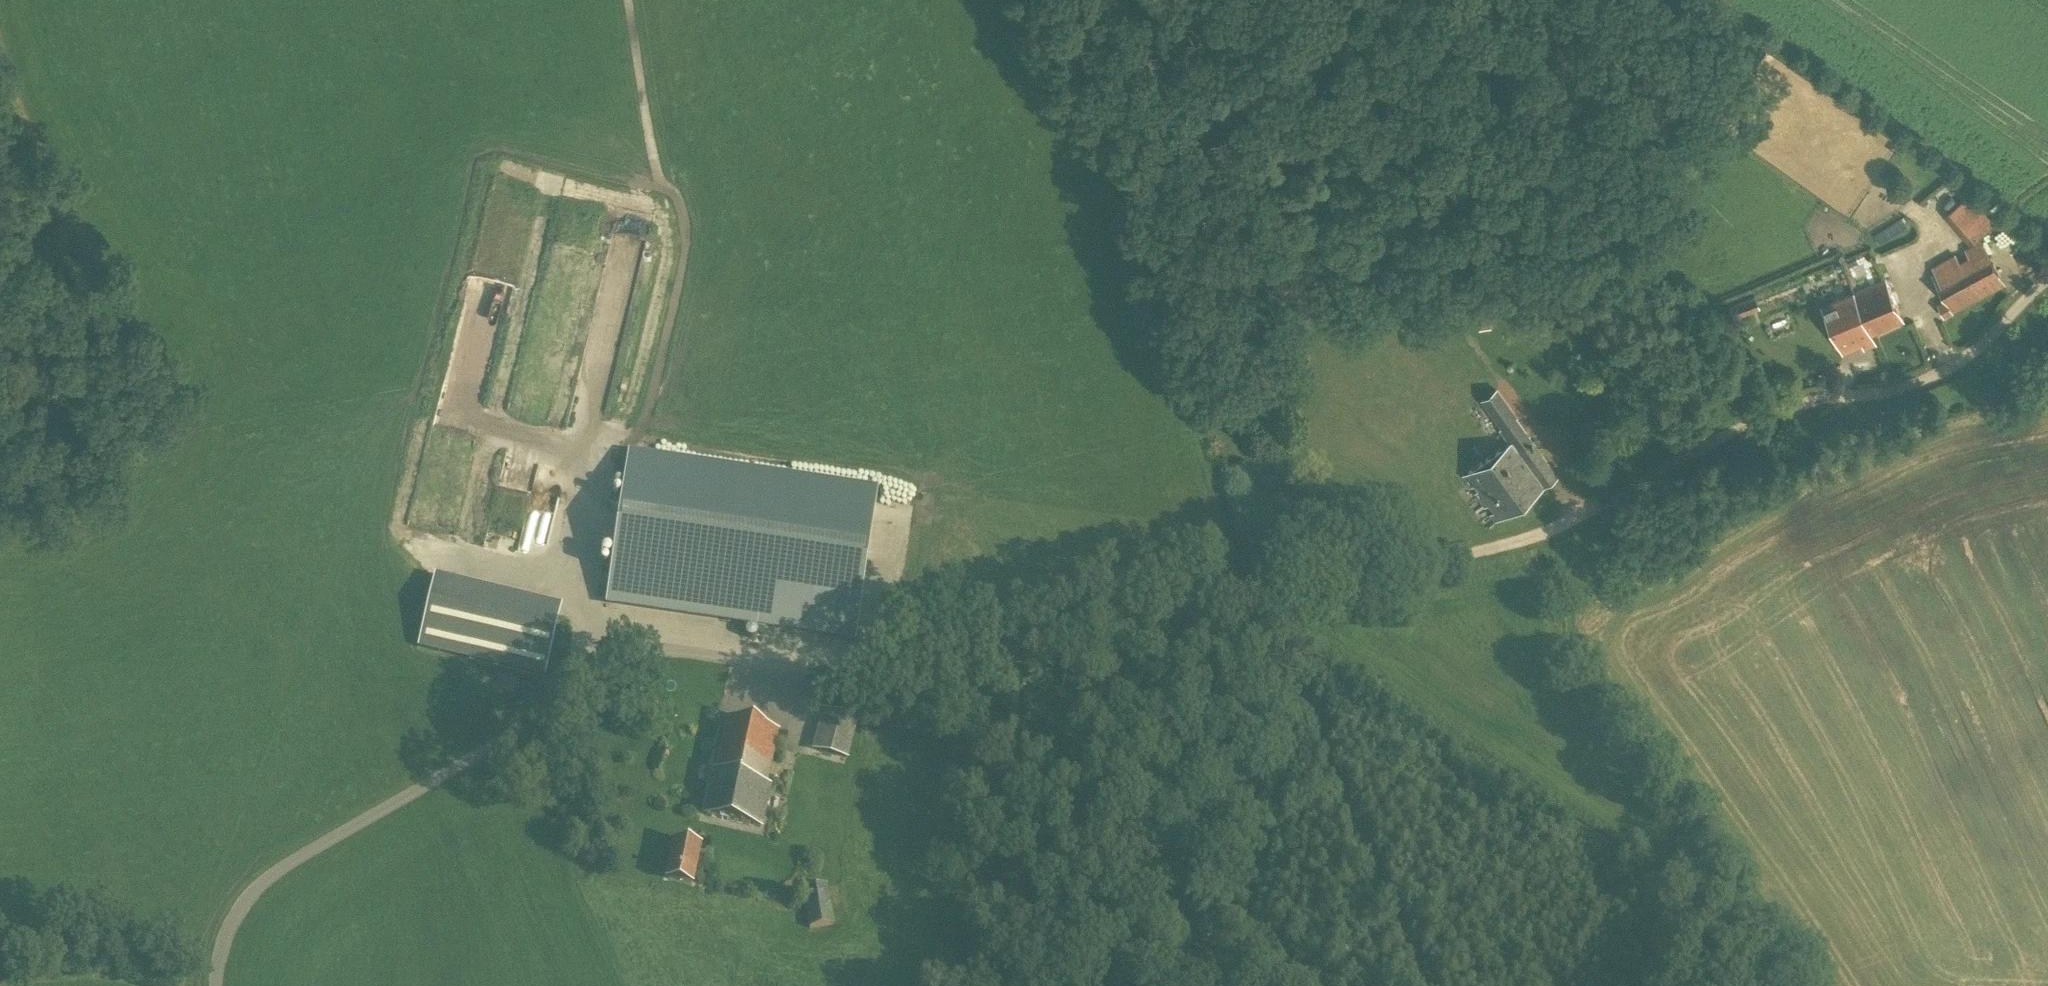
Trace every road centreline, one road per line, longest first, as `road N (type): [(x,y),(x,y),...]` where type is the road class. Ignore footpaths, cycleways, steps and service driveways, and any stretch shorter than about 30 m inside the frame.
road 1 (track): [(584,682),(656,647),(828,673),(888,674),(1530,537),(1779,410),(1936,376),(1977,348),(2047,276)]
road 2 (unclassified): [(217,985),(220,938),(257,887),(584,682)]

